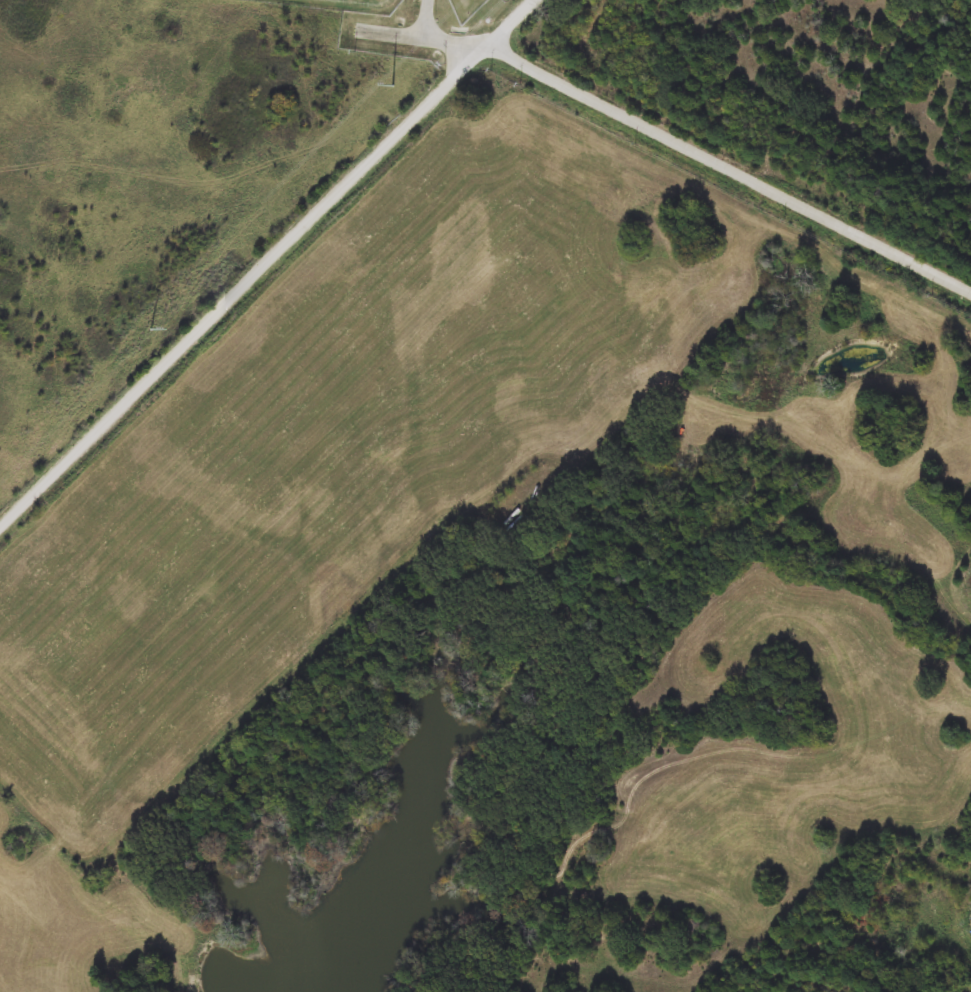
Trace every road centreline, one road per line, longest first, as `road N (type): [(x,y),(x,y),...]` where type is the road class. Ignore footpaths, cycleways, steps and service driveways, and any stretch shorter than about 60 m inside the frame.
road 1 (residential): [(0,523),(537,0)]
road 2 (residential): [(970,292),(492,41)]

